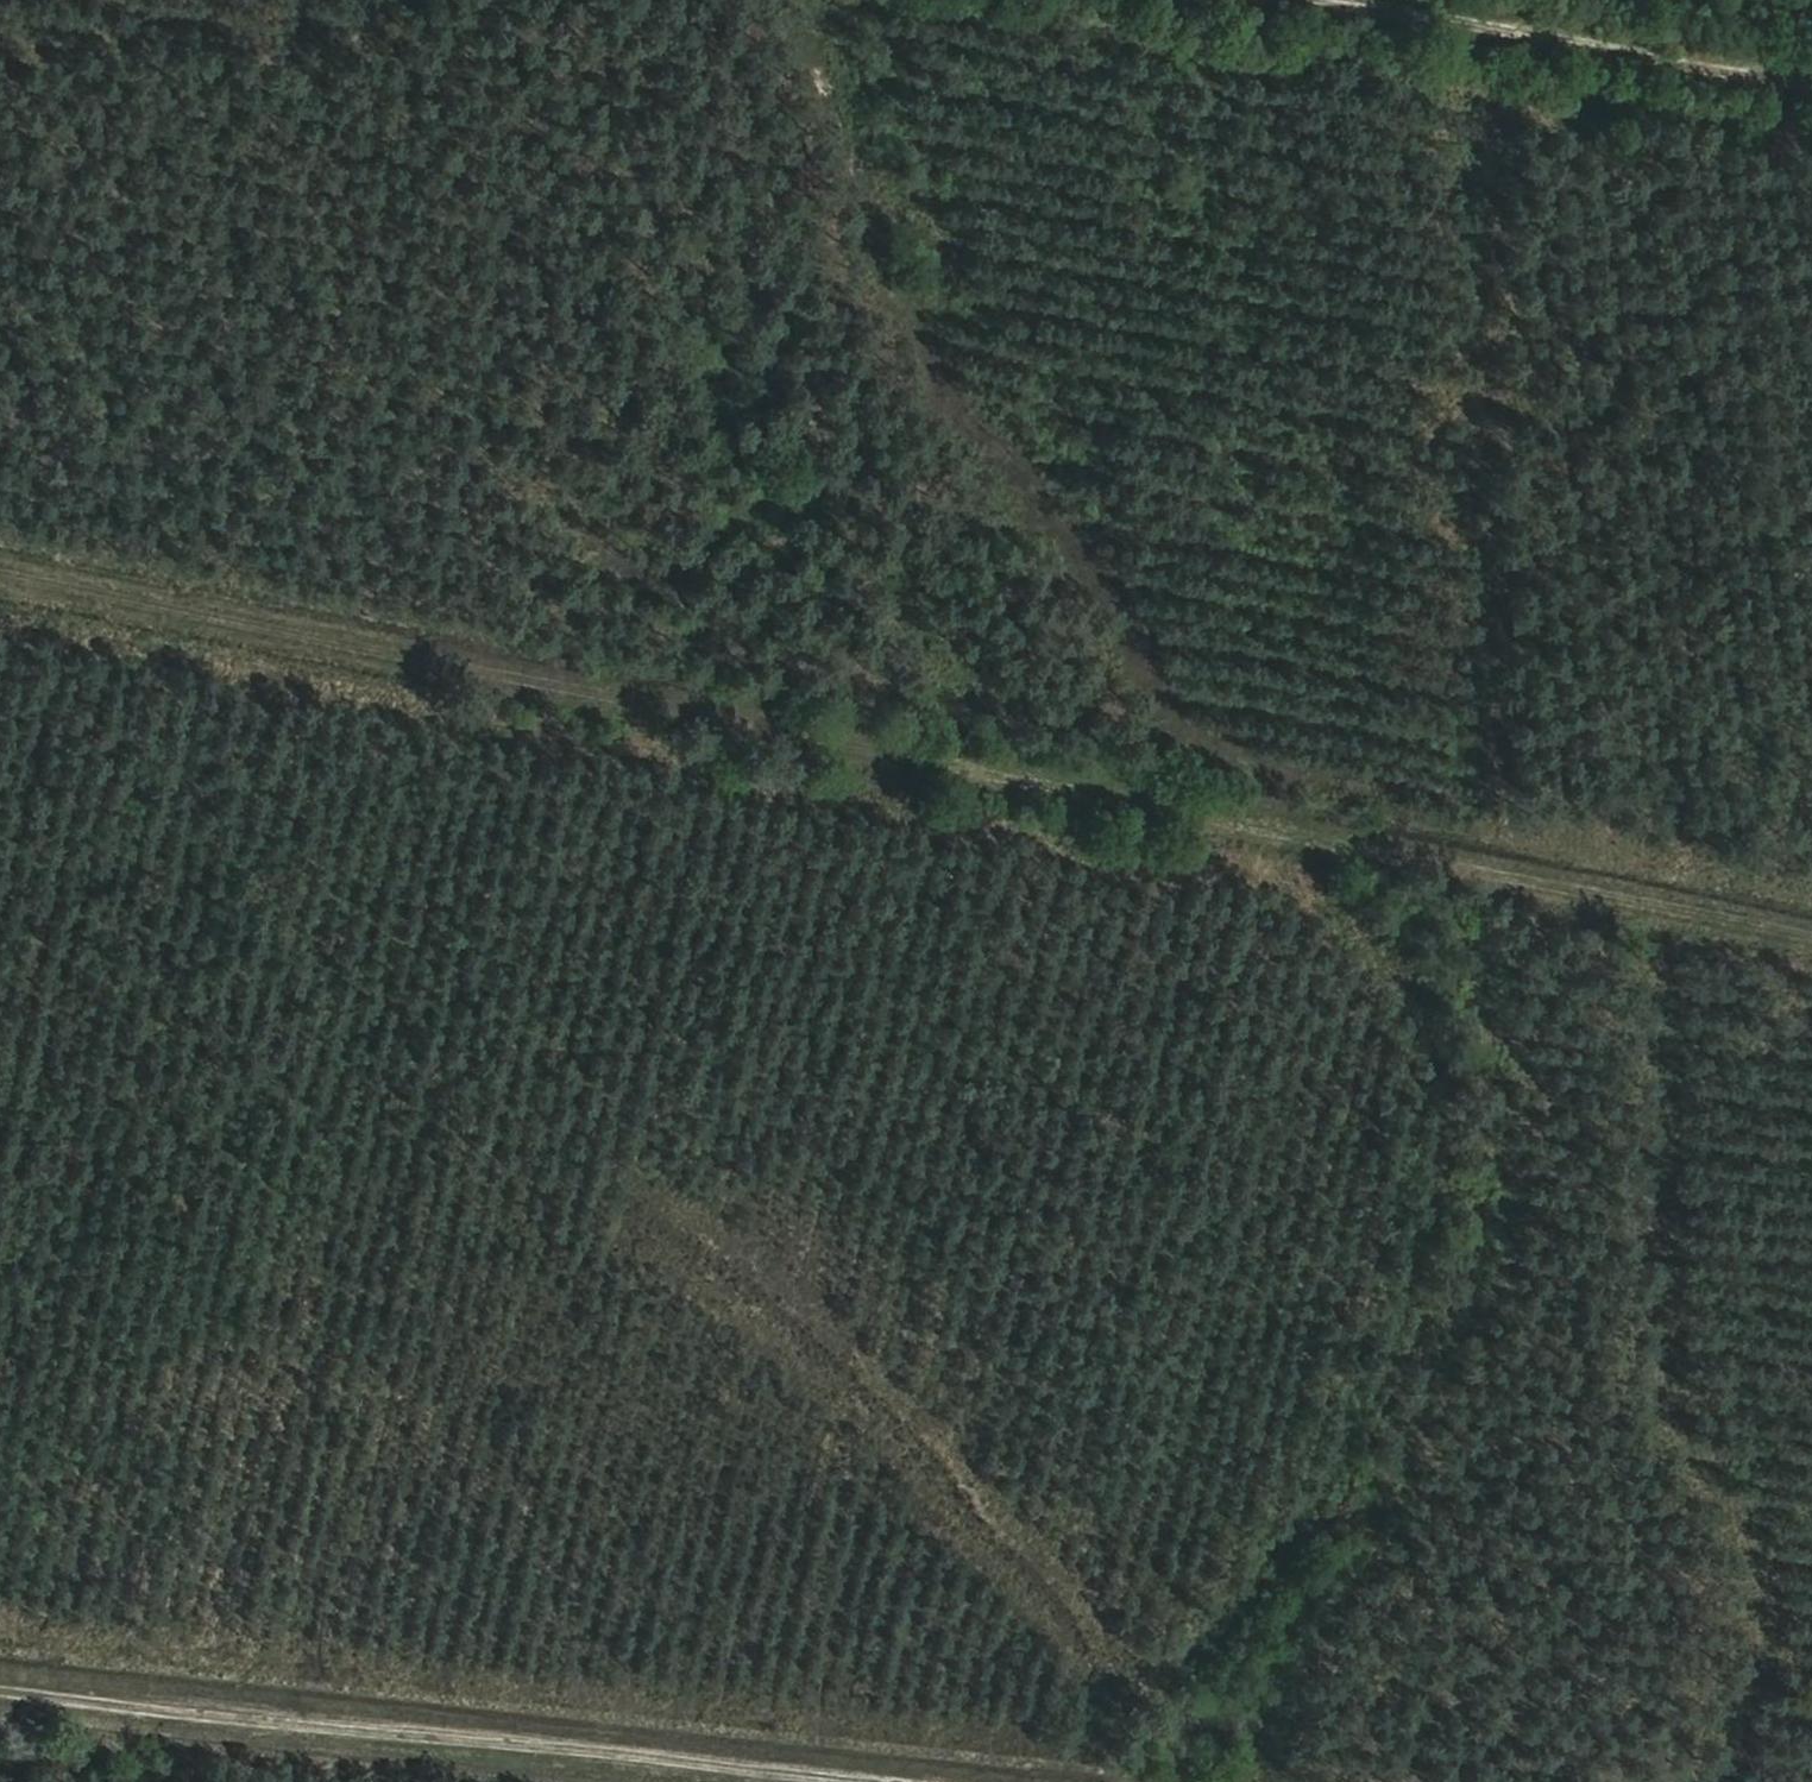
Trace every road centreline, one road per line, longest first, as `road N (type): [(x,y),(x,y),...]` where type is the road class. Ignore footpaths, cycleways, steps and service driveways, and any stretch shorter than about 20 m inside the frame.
road 1 (track): [(1811,952),(0,596)]
road 2 (track): [(0,1691),(822,1781)]
road 3 (track): [(1811,81),(1352,0)]

